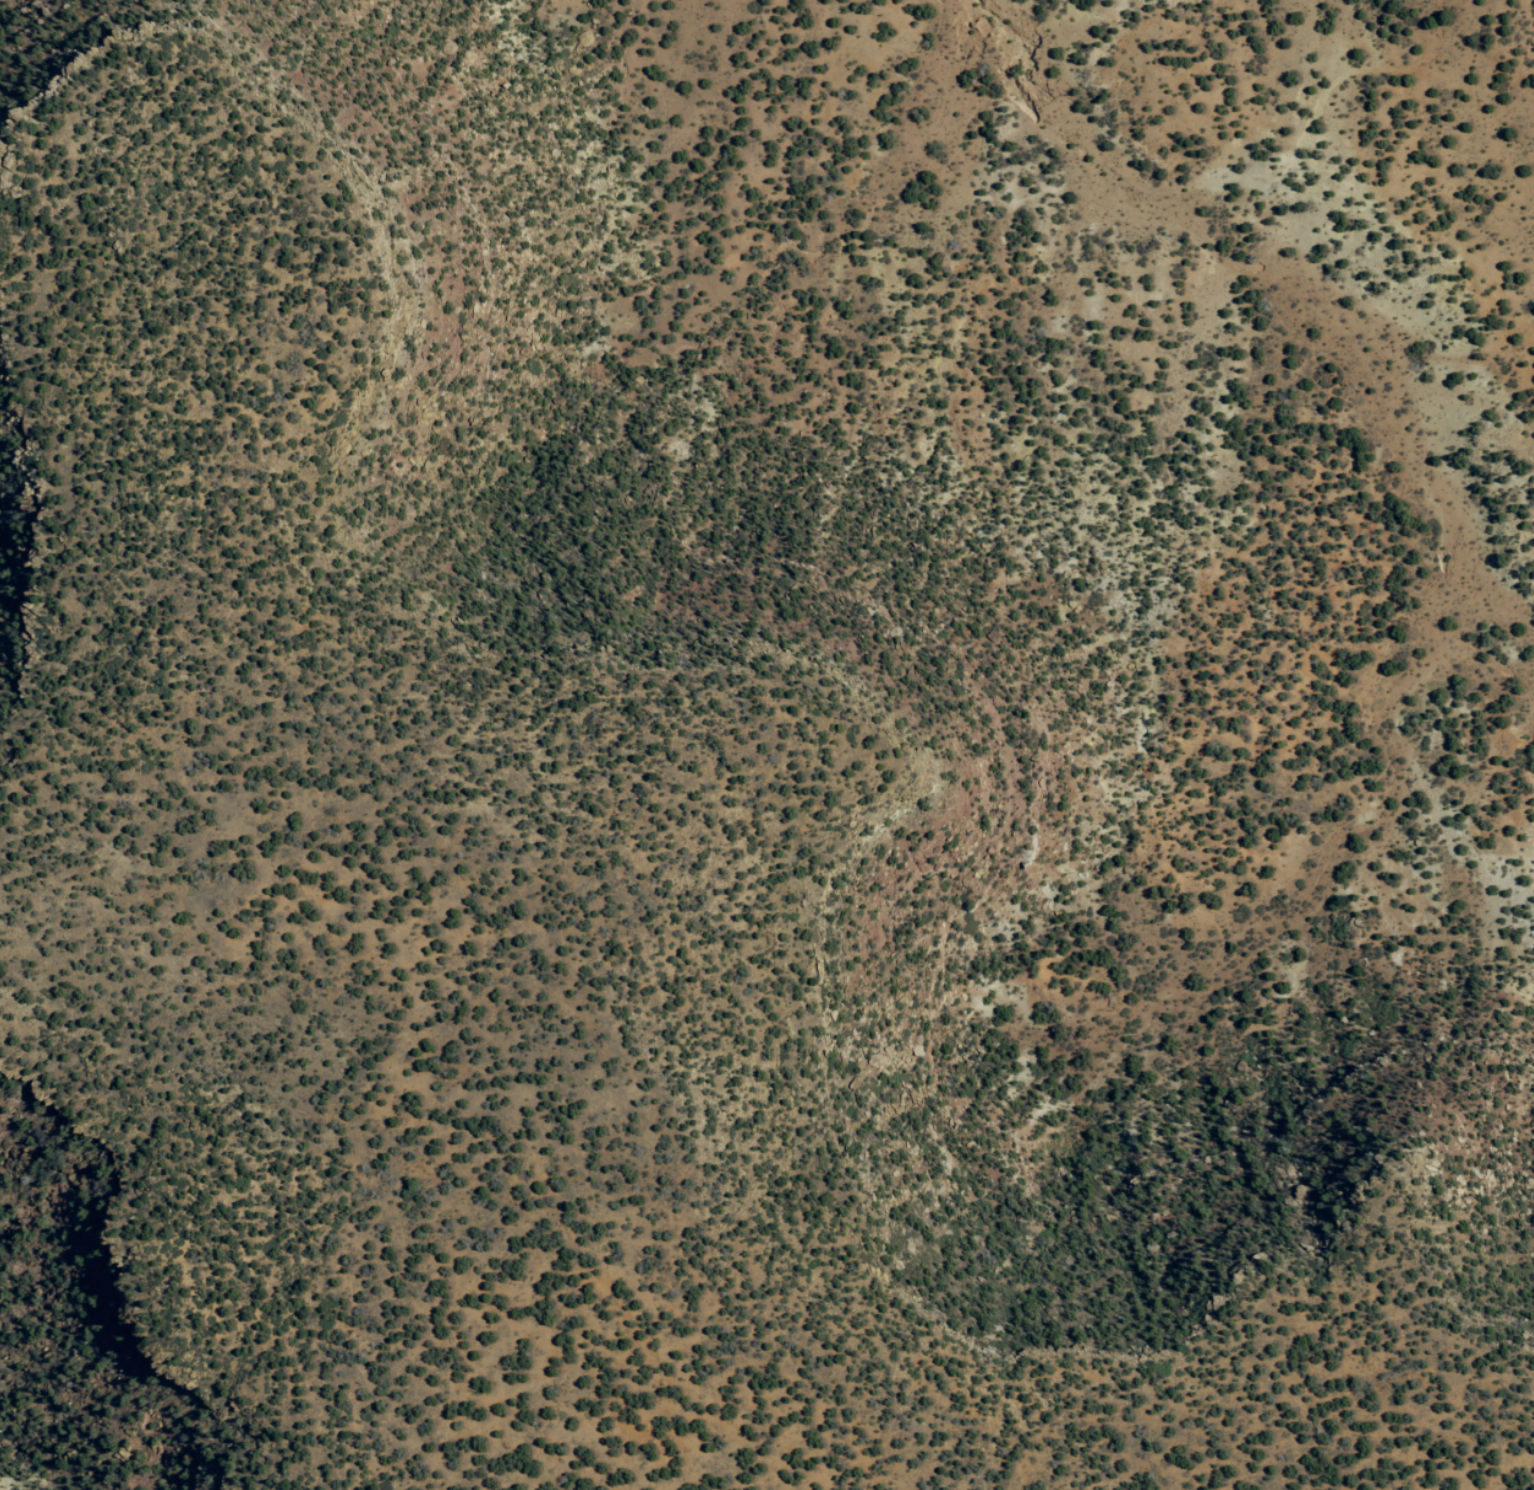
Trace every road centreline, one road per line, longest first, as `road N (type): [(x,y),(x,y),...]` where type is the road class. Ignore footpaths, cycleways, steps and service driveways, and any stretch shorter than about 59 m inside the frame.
road 1 (residential): [(920,0),(1074,167),(1136,204),(1234,188),(1526,0)]

